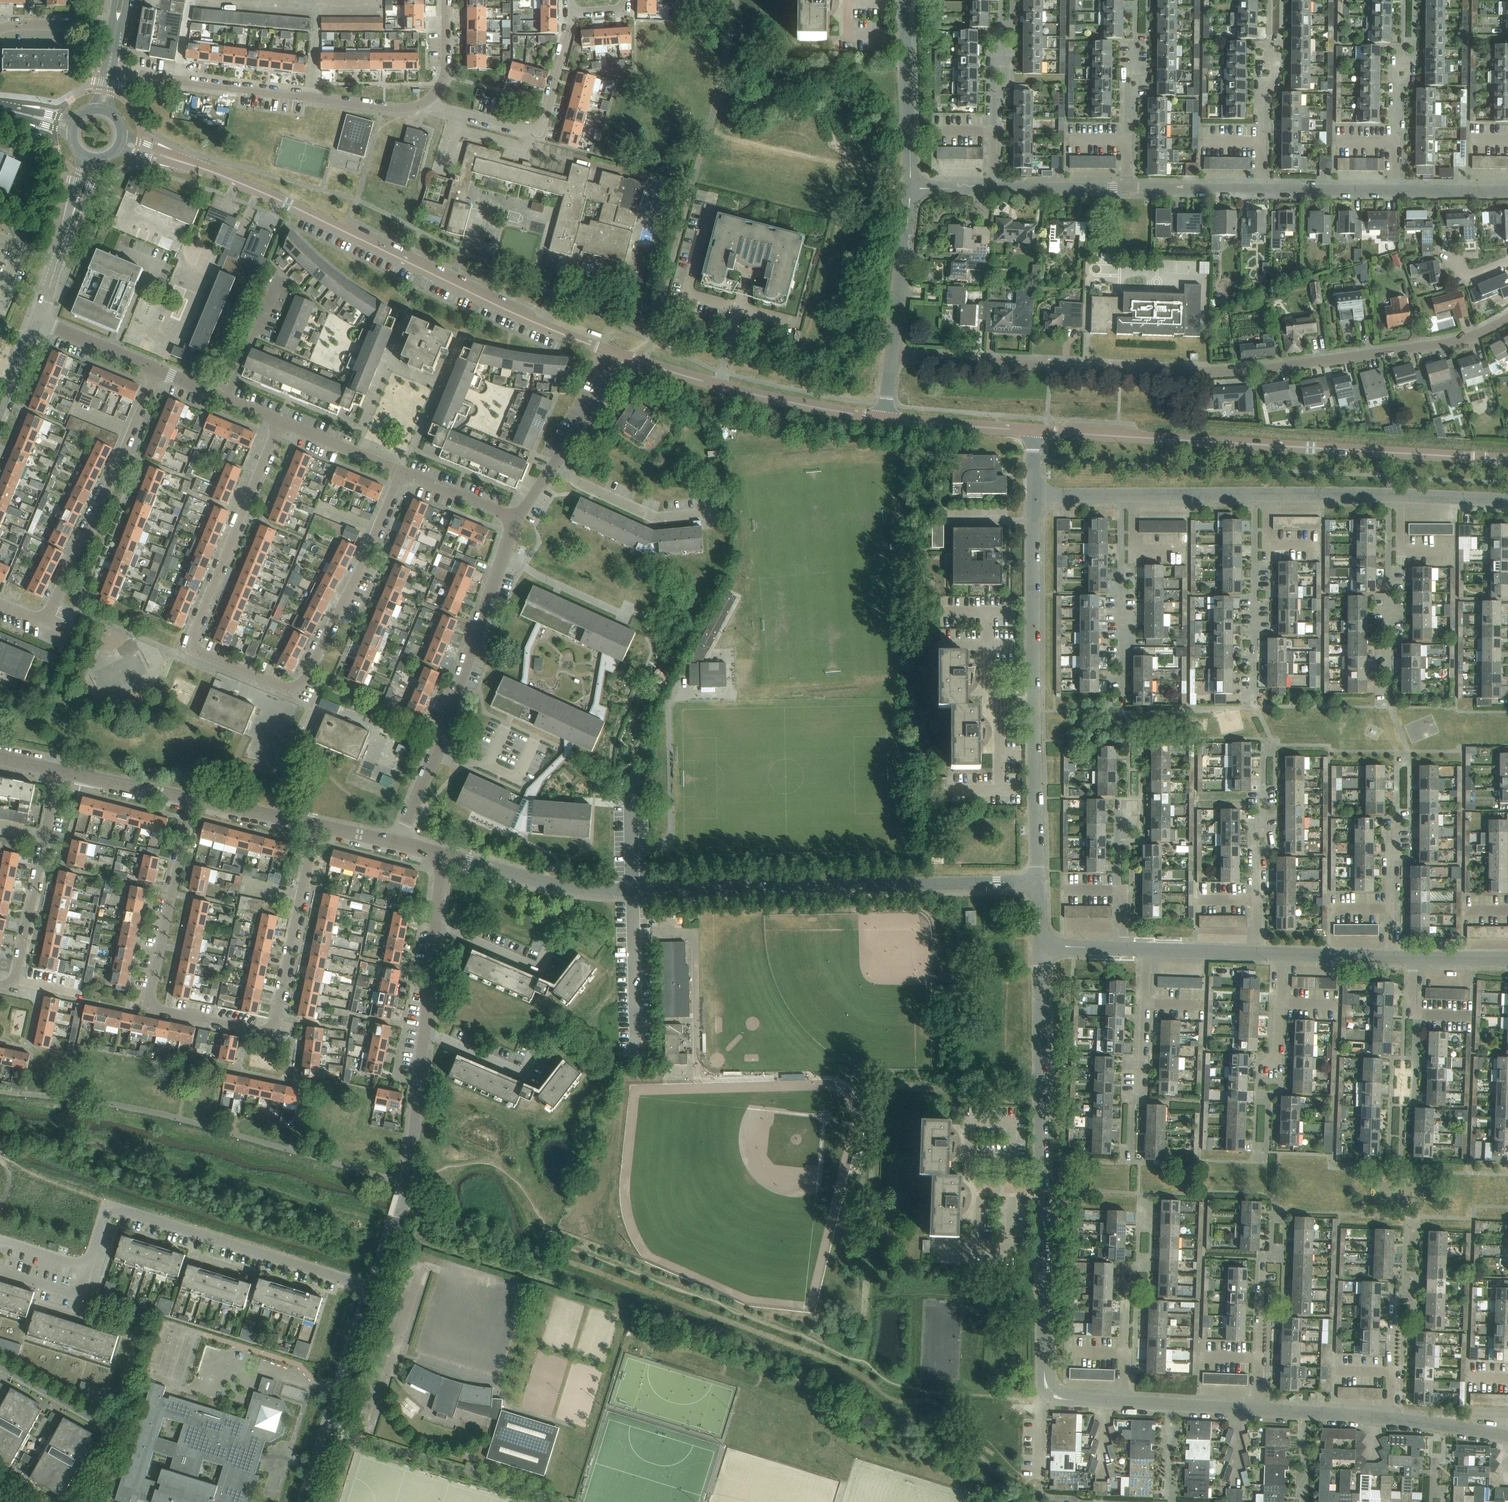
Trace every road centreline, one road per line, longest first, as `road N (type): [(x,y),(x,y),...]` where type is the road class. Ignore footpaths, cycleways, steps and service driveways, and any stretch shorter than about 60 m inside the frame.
road 1 (residential): [(891,356),(1154,374),(1256,369),(1450,342),(1507,317)]
road 2 (residential): [(1039,884),(598,891),(442,856)]
road 3 (residential): [(281,421),(193,634),(201,652),(298,687),(401,472)]
road 4 (residential): [(192,799),(150,1004),(212,1021),(262,1030),(275,1022),(314,825)]
road 5 (unclassified): [(618,354),(173,160)]
road 6 (unclassified): [(1507,459),(1032,431)]
road 7 (residential): [(1033,496),(1507,500)]
road 8 (unclassified): [(89,1267),(107,1208),(120,1207),(377,1290)]
road 9 (residential): [(108,69),(383,107),(425,102)]
road 10 (residential): [(396,845),(444,737),(503,557)]
road 11 (residential): [(46,622),(157,370)]
road 12 (residential): [(1043,1203),(1043,967),(1051,944)]
road 13 (residential): [(425,102),(537,129),(571,13)]
road 14 (residential): [(59,771),(17,973),(0,984)]
road 15 (unclassified): [(309,1501),(377,1290)]
road 16 (residential): [(1035,703),(1033,496)]
road 17 (unclassified): [(0,1370),(107,1431),(69,1501)]
road 18 (residential): [(911,188),(905,0)]
road 19 (residential): [(1050,1390),(1043,1203)]
road 20 (residential): [(1039,884),(1035,703)]
road 21 (residential): [(717,512),(655,517),(554,467)]
road 22 (residential): [(891,356),(911,188)]
road 23 (unclassified): [(884,418),(719,386)]
road 24 (residential): [(406,1191),(424,1031)]
road 25 (residential): [(739,309),(687,295),(713,198)]
road 26 (unclassified): [(1032,431),(884,418)]
road 27 (residential): [(1261,1414),(1123,1409)]
road 28 (residential): [(1262,191),(1398,193)]
road 29 (residential): [(192,799),(59,771)]
road 30 (residential): [(625,615),(503,557)]
road 31 (residential): [(992,189),(1127,190)]
road 32 (residential): [(1127,190),(1262,191)]
road 33 (residential): [(281,421),(157,370)]
road 34 (residential): [(1392,1418),(1261,1414)]
road 35 (residential): [(401,472),(281,421)]
road 36 (residential): [(554,467),(618,354)]
road 37 (residential): [(556,975),(436,926)]
road 38 (residential): [(157,370),(38,321)]
road 39 (residential): [(538,1084),(424,1031)]
road 40 (residential): [(314,825),(192,799)]
road 41 (residential): [(38,321),(77,203)]
road 42 (residential): [(515,520),(401,472)]

